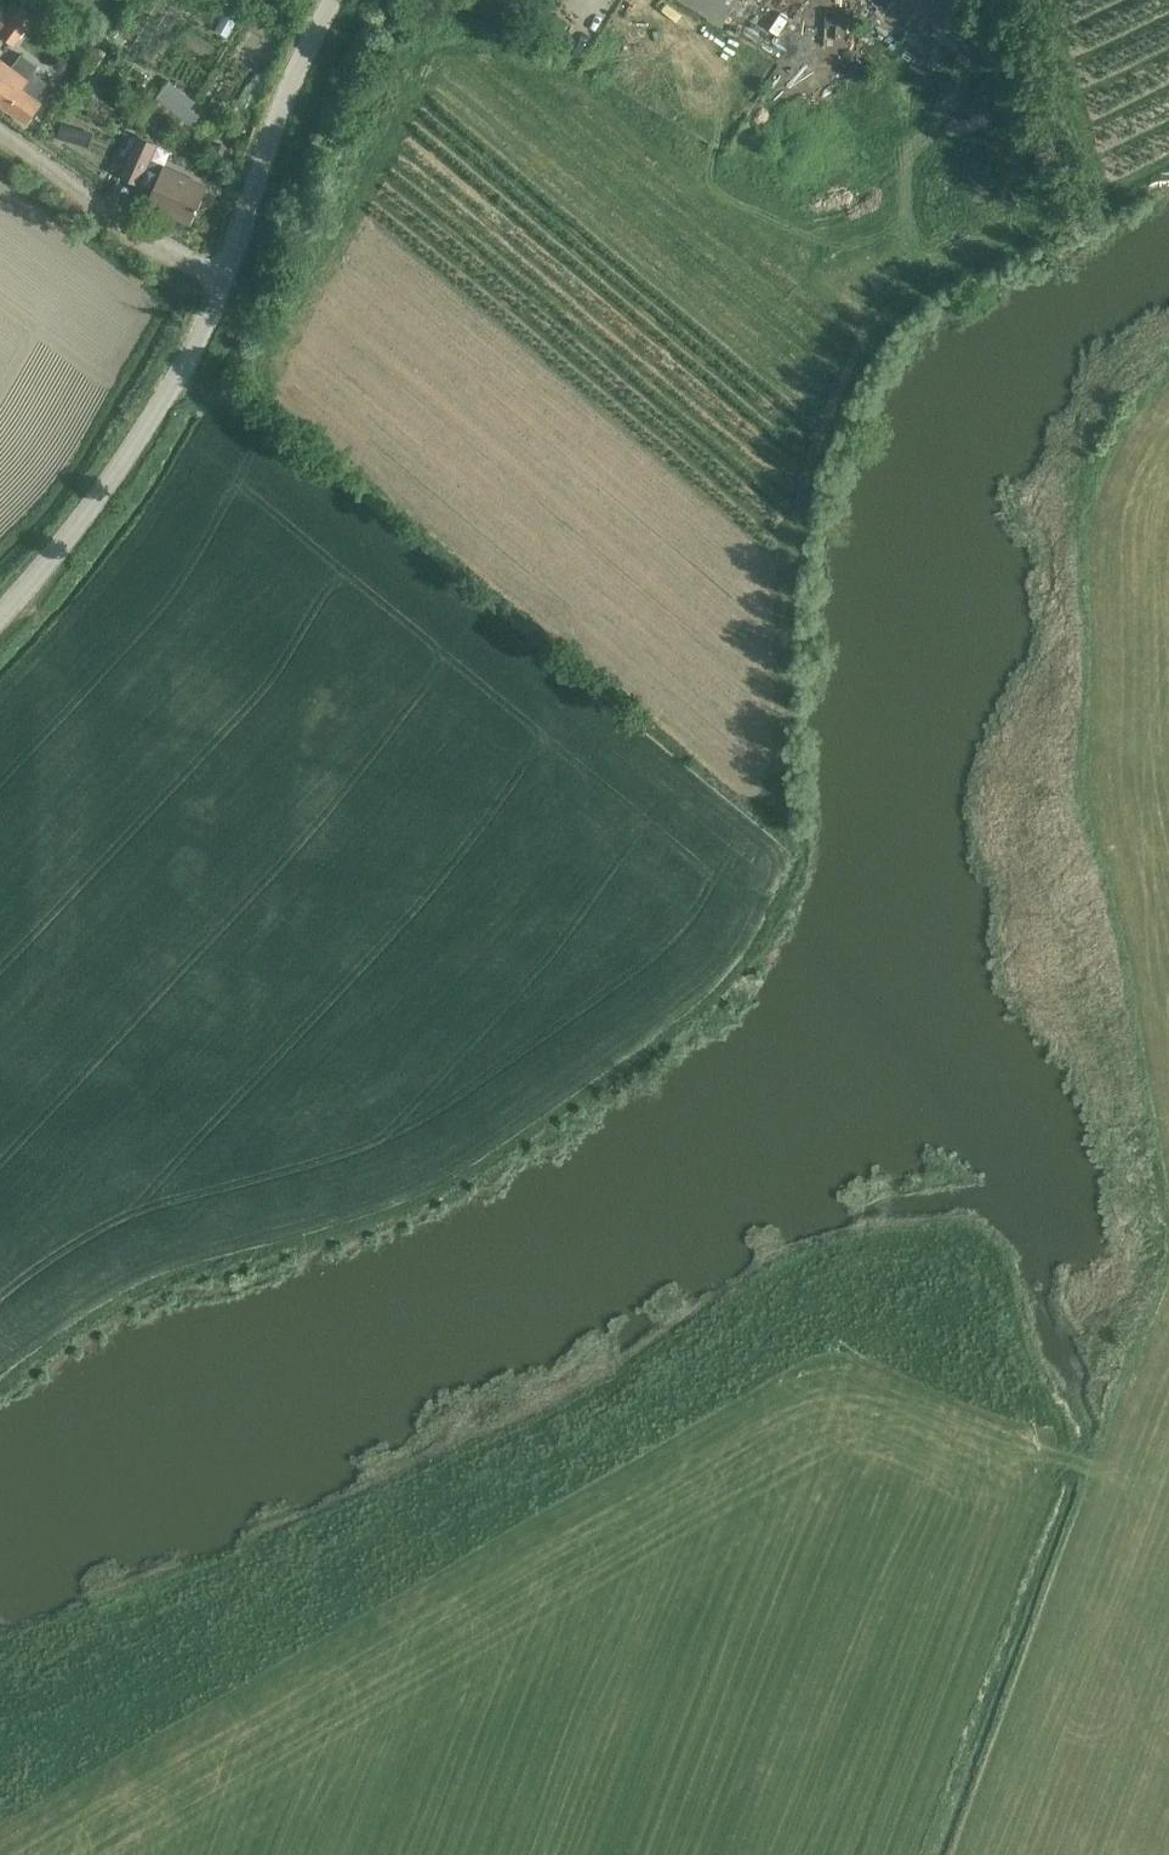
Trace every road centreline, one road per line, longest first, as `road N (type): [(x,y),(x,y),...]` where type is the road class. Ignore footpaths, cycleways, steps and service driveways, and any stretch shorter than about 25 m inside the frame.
road 1 (tertiary): [(0,617),(65,546),(174,388),(336,0)]

